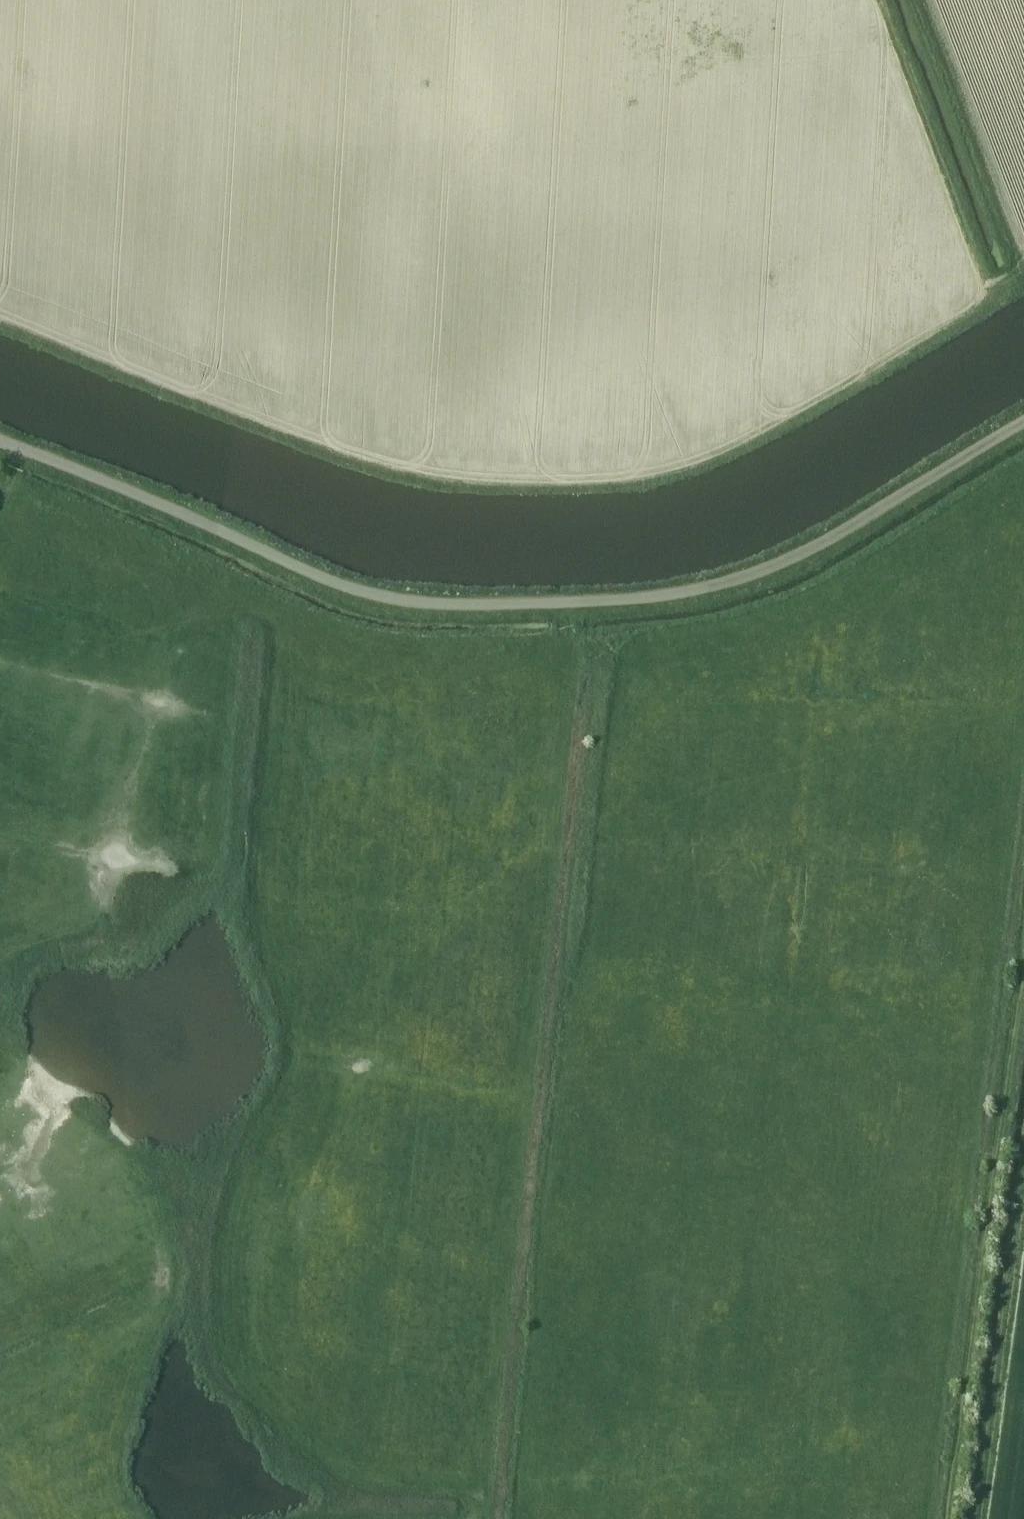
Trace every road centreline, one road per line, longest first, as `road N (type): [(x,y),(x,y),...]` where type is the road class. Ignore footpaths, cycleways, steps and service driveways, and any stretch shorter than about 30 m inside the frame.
road 1 (unclassified): [(1023,421),(829,538),(716,586),(587,601),(458,605),(335,583),(0,441)]
road 2 (track): [(948,1518),(1023,992)]

